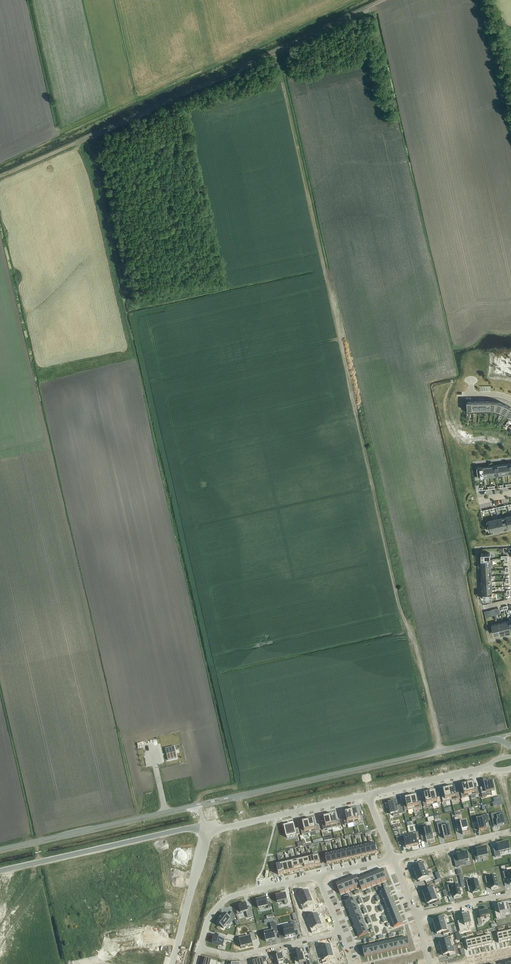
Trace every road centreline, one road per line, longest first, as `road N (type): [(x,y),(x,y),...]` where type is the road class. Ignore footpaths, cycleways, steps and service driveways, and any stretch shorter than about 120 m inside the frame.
road 1 (unclassified): [(510,746),(493,739),(0,849)]
road 2 (track): [(0,176),(383,0)]
road 3 (tertiary): [(368,795),(209,830)]
road 4 (residential): [(199,948),(205,923),(225,898),(318,875)]
road 5 (residential): [(340,932),(231,955),(199,948)]
road 6 (residential): [(172,963),(205,829)]
road 7 (residential): [(393,858),(510,831)]

